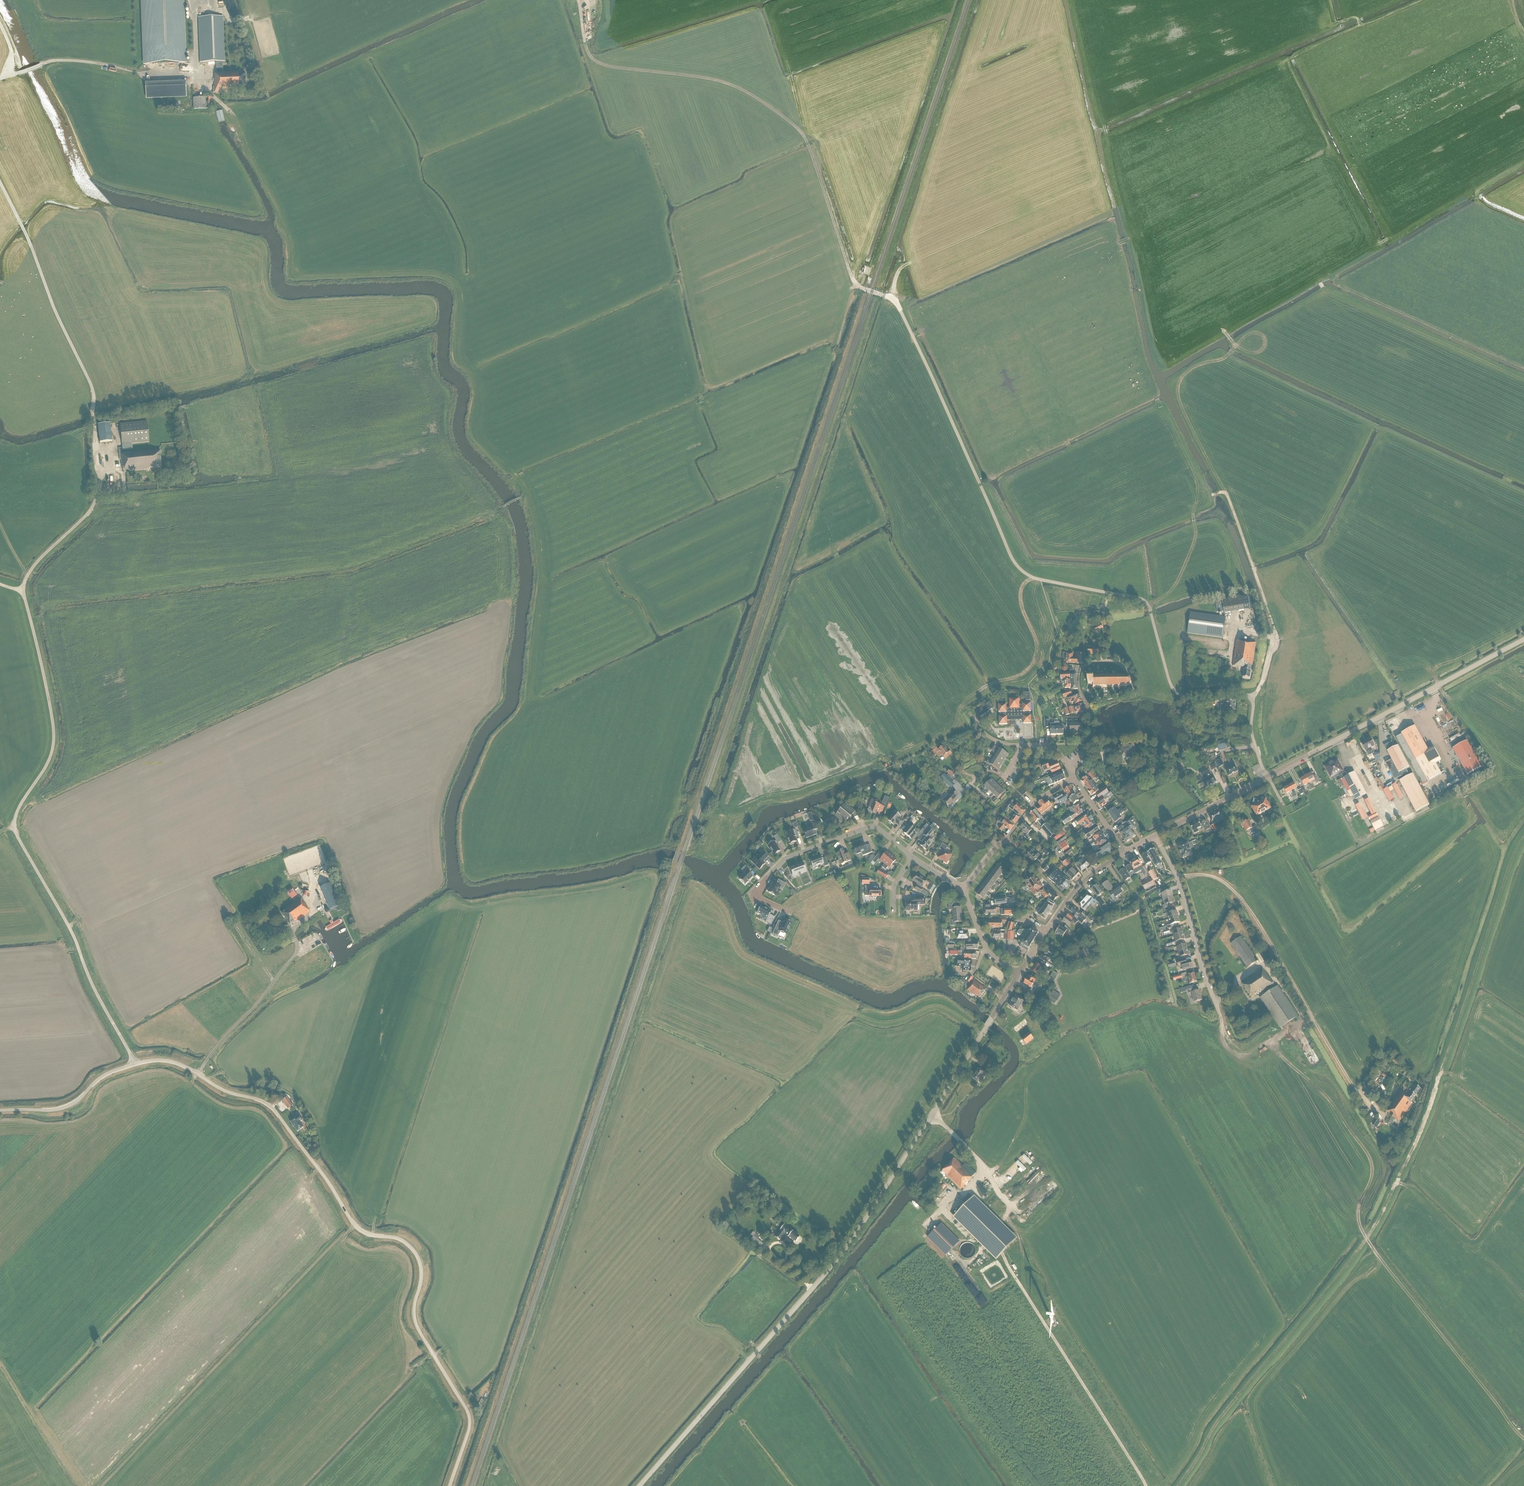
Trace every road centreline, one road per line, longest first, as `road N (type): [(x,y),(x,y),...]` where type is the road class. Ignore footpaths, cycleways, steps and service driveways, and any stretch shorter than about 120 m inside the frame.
road 1 (unclassified): [(134,1064),(16,836),(17,812),(53,749),(24,584),(101,491),(91,385),(0,183)]
road 2 (tertiary): [(450,1485),(469,1417),(416,1323),(421,1269),(413,1249),(354,1224),(268,1105),(178,1063),(134,1064)]
road 3 (tertiary): [(639,1485),(848,1245),(992,1018)]
road 4 (track): [(1241,1050),(1347,1213),(1523,1436)]
road 5 (track): [(1397,1183),(1348,1267),(1267,1359),(1179,1485)]
road 6 (track): [(1523,836),(1397,1183)]
road 7 (track): [(1176,873),(1218,878),(1242,900),(1357,1091)]
road 8 (tertiary): [(1314,752),(1523,639)]
road 9 (residential): [(913,858),(870,828),(786,858),(755,896),(790,912)]
road 10 (residential): [(1226,1032),(1176,873),(1155,837)]
road 11 (tertiary): [(134,1064),(101,1077),(64,1108),(0,1111)]
road 12 (track): [(981,1035),(944,1007),(891,1022),(850,1010)]
road 13 (tertiary): [(1267,778),(1155,837)]

